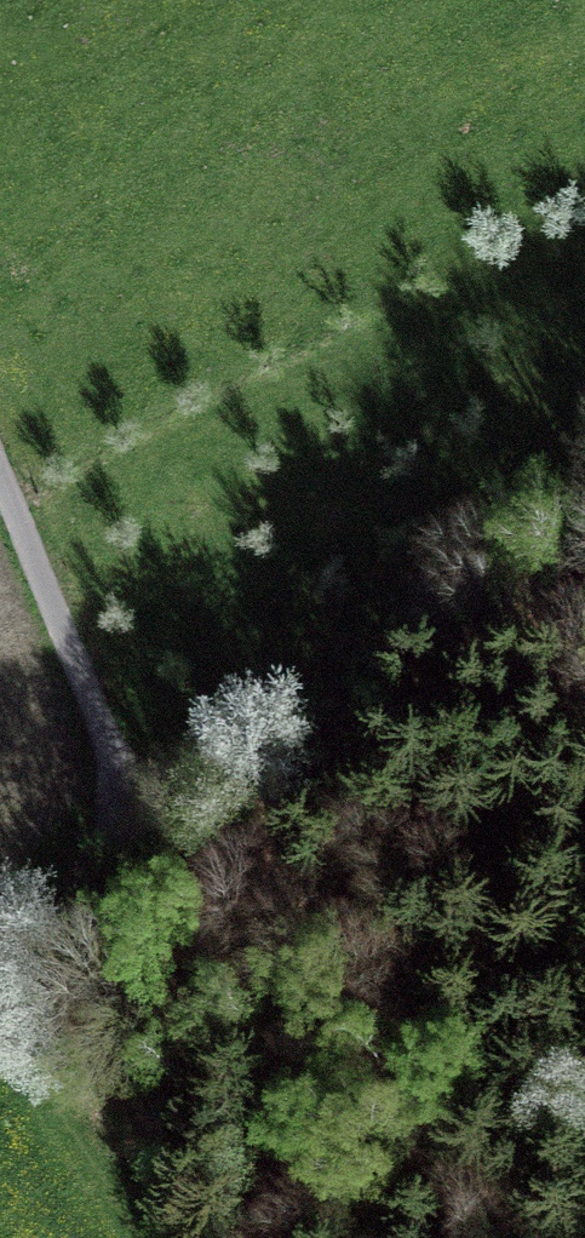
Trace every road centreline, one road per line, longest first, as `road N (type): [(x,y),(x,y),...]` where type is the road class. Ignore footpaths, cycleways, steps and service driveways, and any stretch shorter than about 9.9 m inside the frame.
road 1 (track): [(0,932),(136,781),(584,453)]
road 2 (track): [(136,781),(0,470)]

